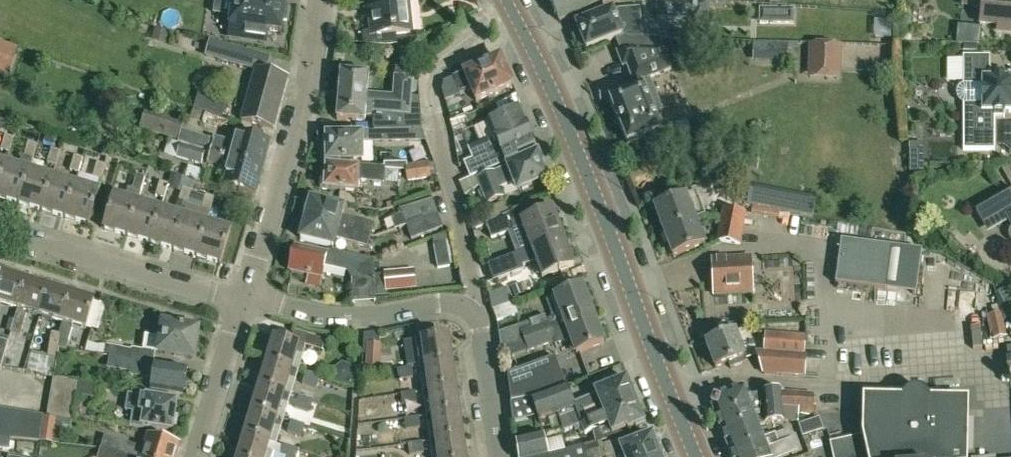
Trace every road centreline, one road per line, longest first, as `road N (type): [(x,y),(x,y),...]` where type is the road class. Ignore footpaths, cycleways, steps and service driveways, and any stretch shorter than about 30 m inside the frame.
road 1 (residential): [(697,456),(594,192),(506,0)]
road 2 (residential): [(325,0),(312,85),(246,299)]
road 3 (residential): [(0,232),(246,299)]
road 4 (residential): [(246,299),(368,319),(479,306)]
road 5 (residential): [(479,306),(433,87)]
road 6 (residential): [(246,299),(196,456)]
road 7 (residential): [(500,456),(479,306)]

